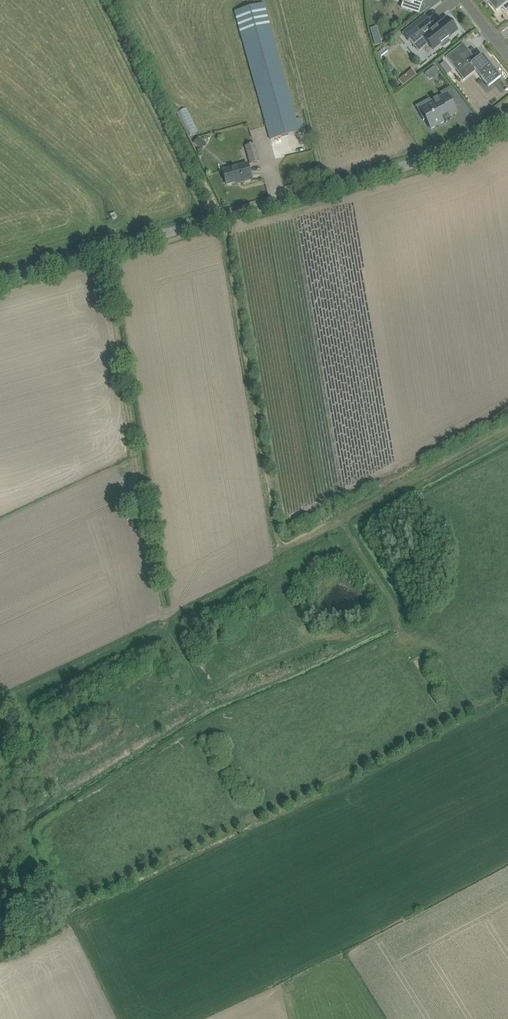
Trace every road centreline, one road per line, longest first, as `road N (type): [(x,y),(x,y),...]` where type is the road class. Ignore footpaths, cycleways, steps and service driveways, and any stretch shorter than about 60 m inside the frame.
road 1 (tertiary): [(0,280),(444,154),(507,113)]
road 2 (track): [(223,217),(111,0)]

